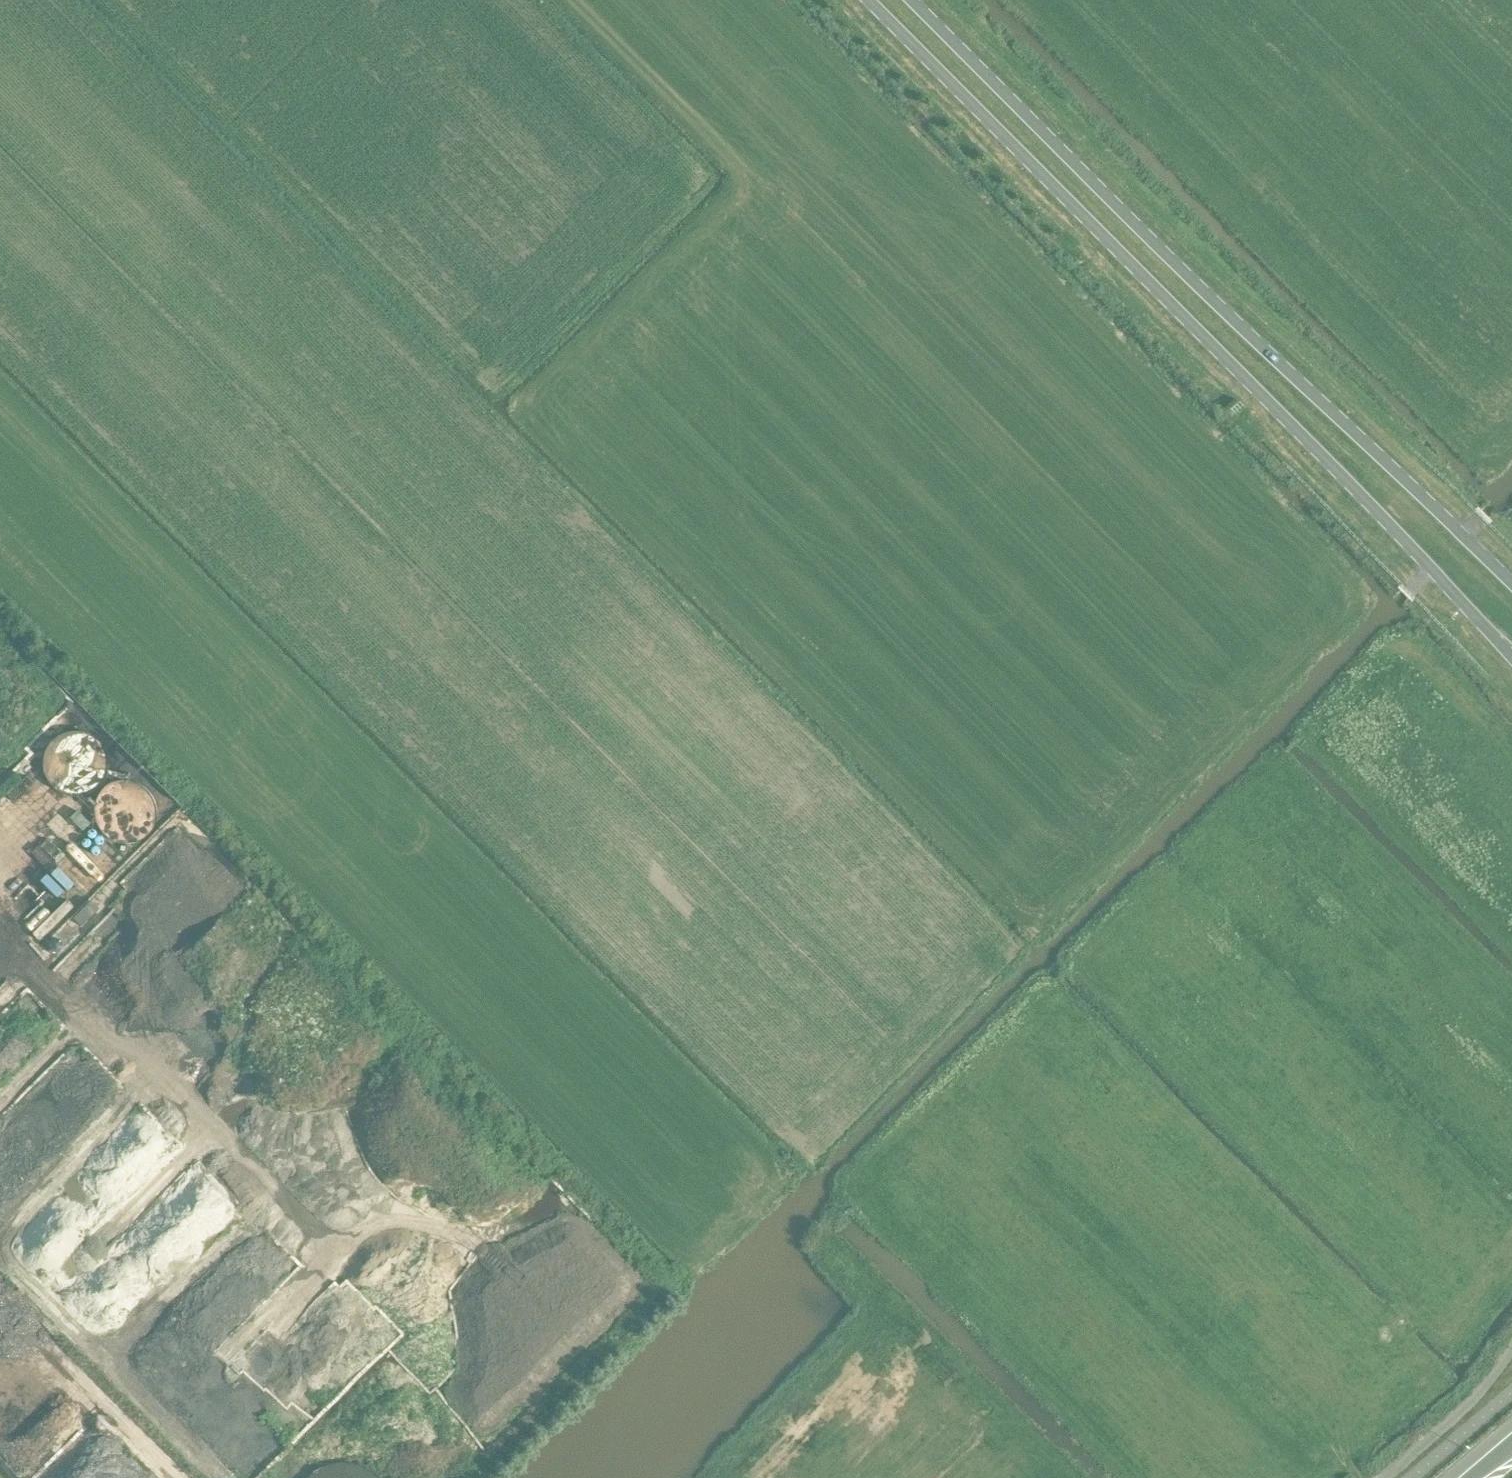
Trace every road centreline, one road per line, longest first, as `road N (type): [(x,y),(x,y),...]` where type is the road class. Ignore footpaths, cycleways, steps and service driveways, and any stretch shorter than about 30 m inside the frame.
road 1 (secondary): [(868,0),(1511,656)]
road 2 (secondary): [(1511,584),(911,0)]

